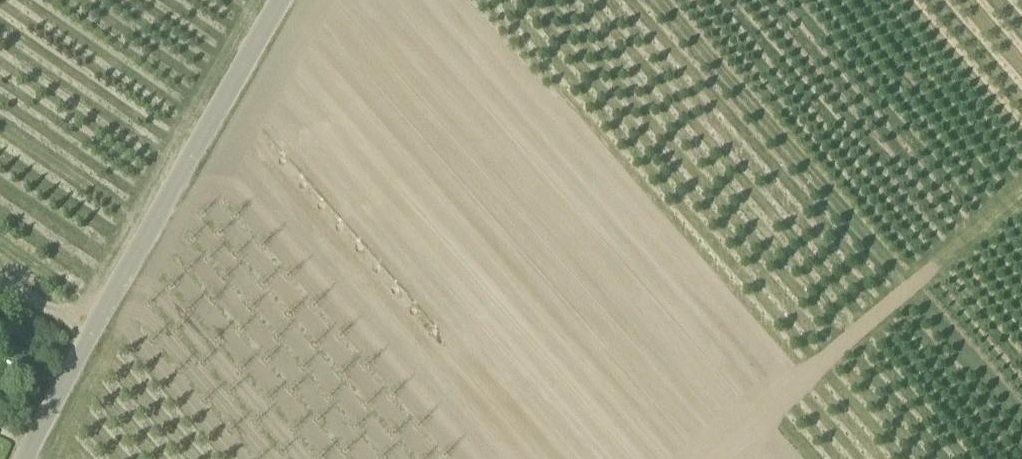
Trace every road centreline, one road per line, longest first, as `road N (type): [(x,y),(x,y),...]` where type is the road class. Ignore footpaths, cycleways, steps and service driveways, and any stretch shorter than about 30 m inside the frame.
road 1 (unclassified): [(24,458),(276,0)]

